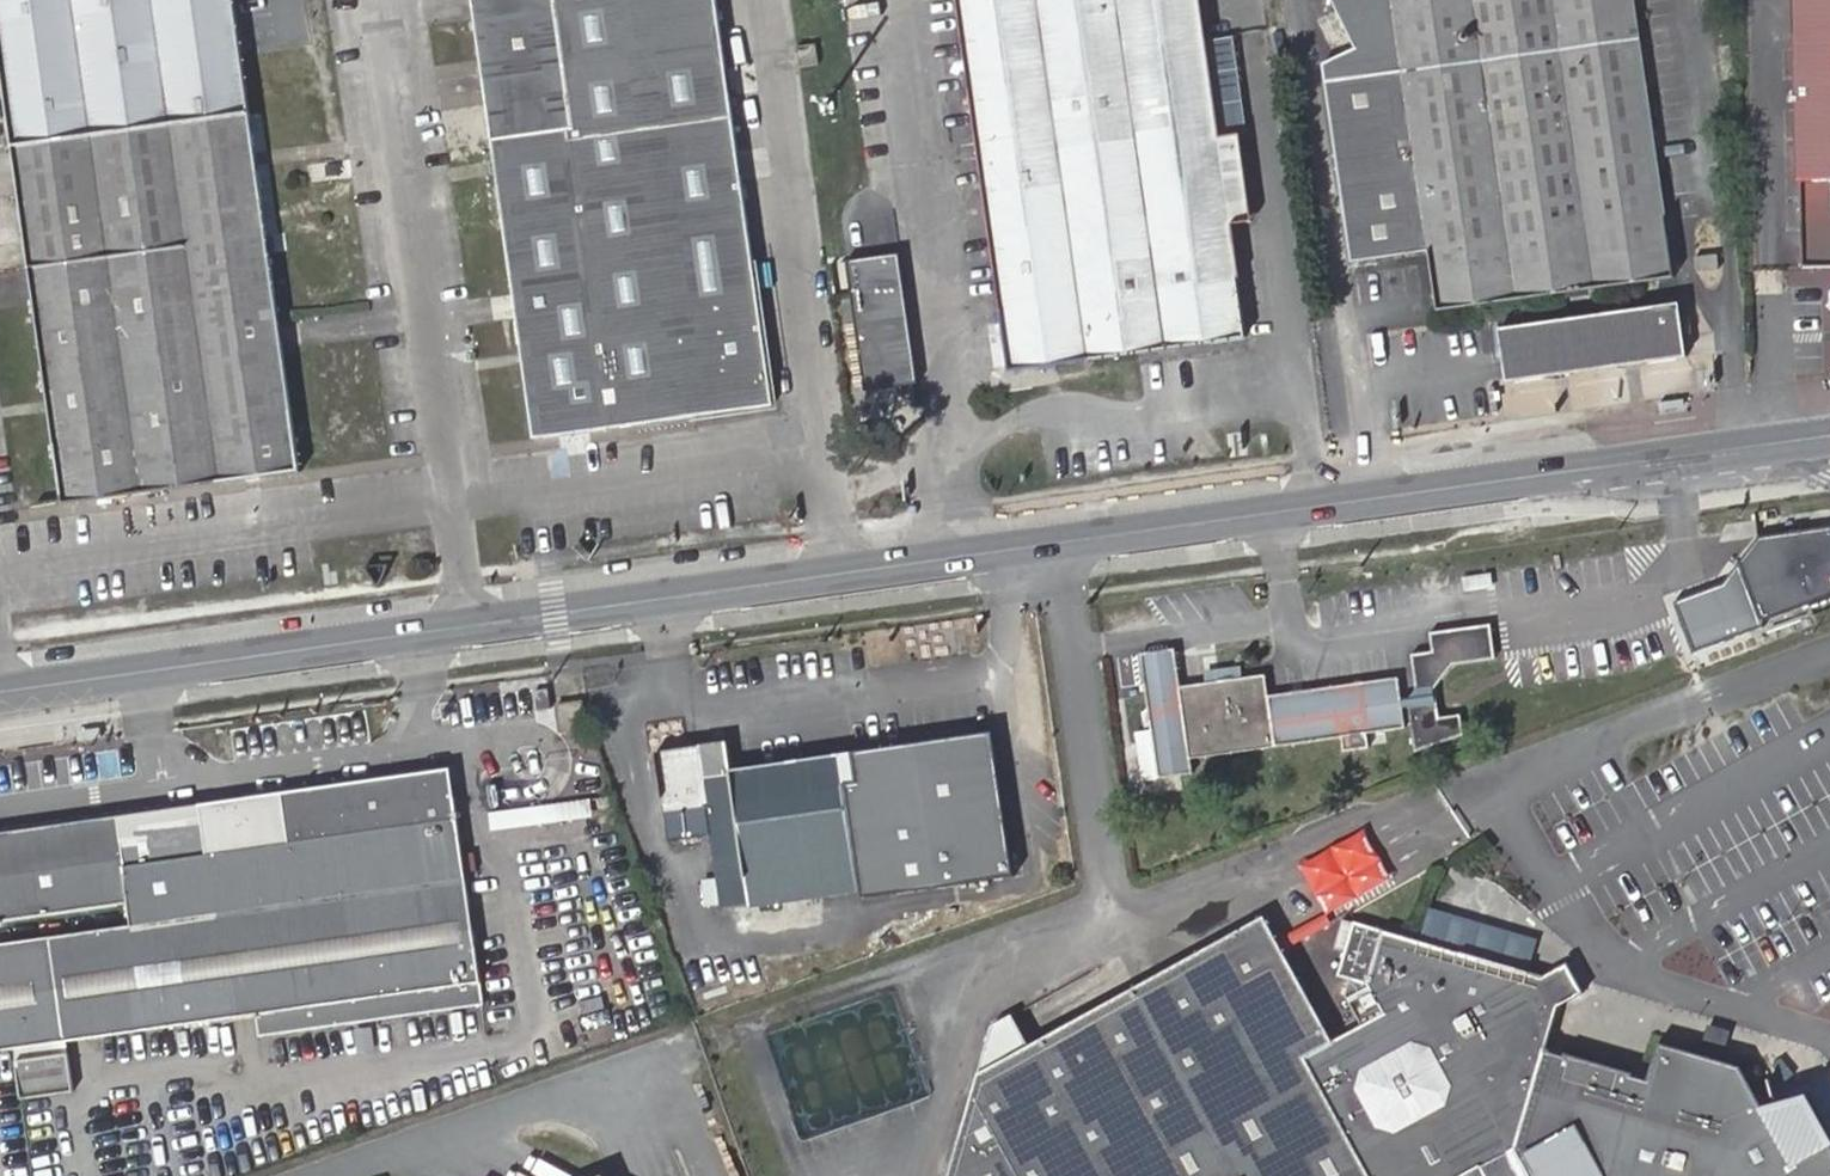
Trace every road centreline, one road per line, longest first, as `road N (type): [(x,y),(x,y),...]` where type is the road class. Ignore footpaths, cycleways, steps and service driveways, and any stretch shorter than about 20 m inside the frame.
road 1 (tertiary): [(1829,436),(0,692)]

